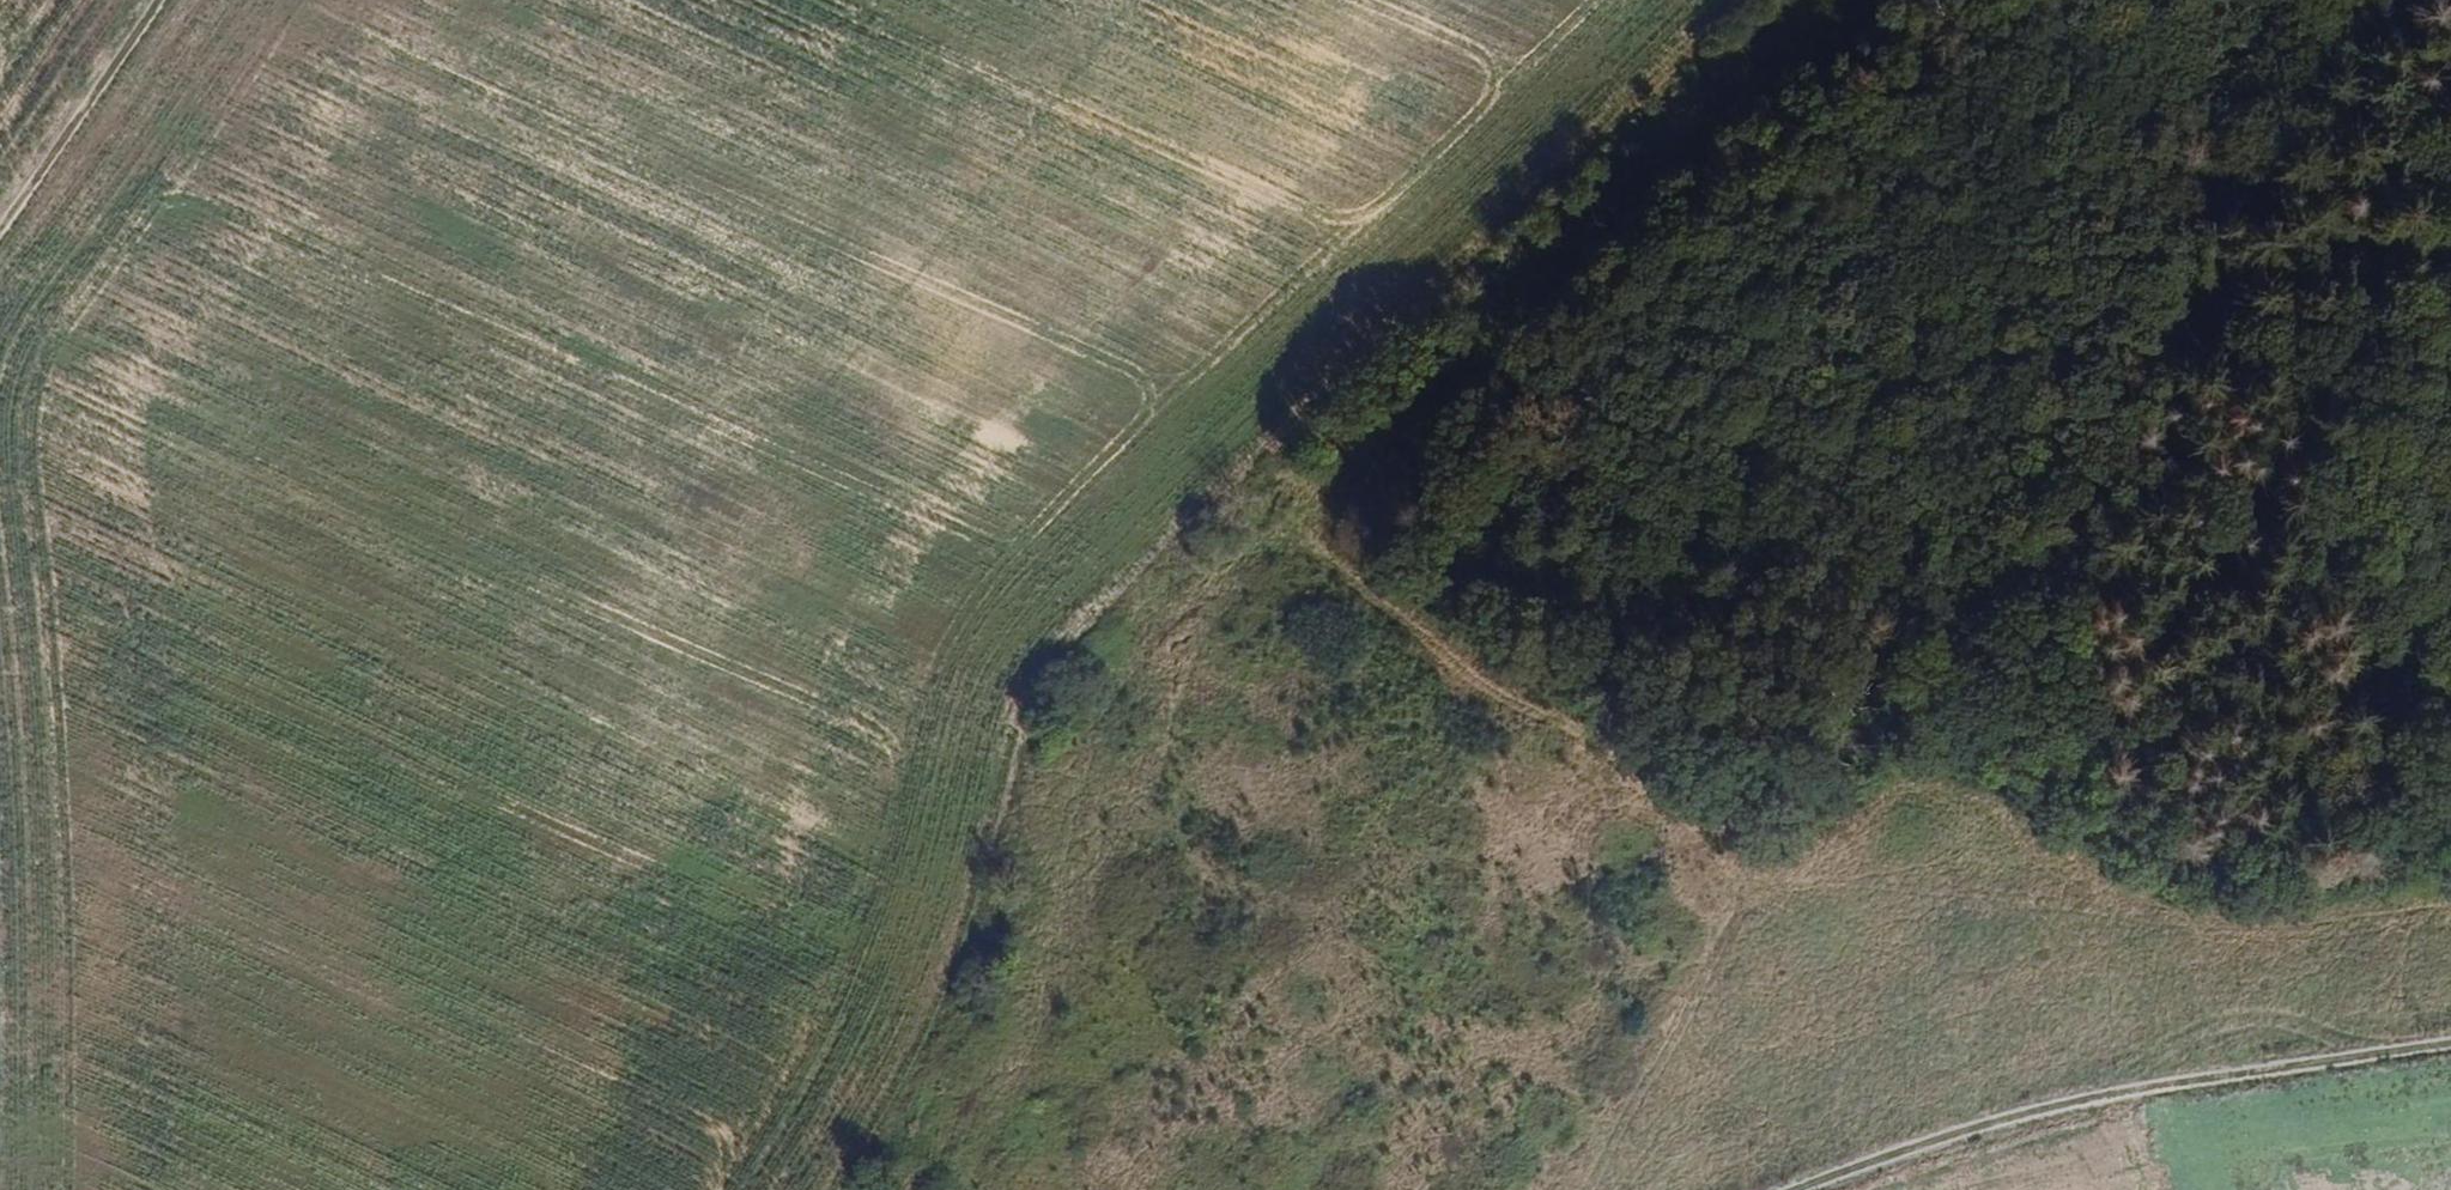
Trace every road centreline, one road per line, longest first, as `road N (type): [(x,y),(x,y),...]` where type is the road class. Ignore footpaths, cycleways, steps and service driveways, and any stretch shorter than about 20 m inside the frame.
road 1 (track): [(1808,1189),(1991,1126),(2197,1083),(2450,1047)]
road 2 (track): [(0,229),(161,0)]

